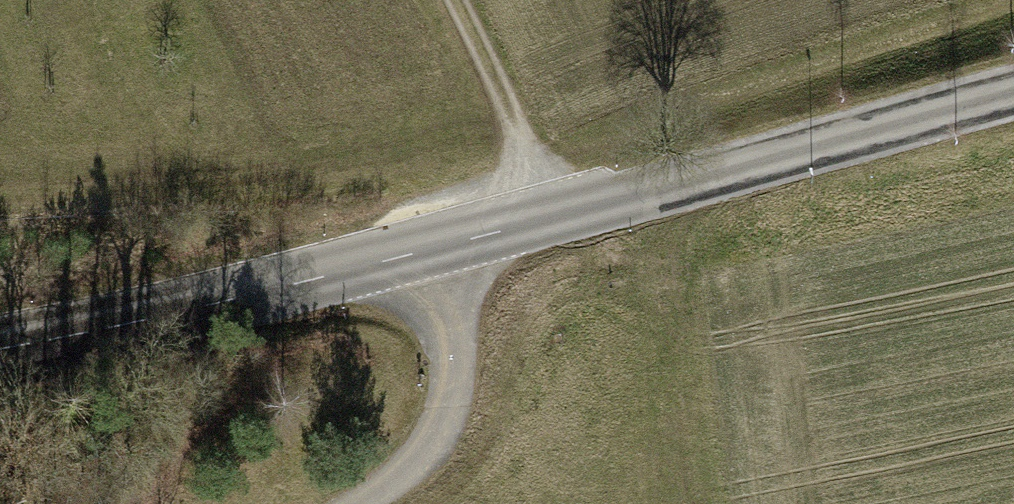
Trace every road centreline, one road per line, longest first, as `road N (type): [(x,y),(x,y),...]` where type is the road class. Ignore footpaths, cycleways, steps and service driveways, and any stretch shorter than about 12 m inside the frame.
road 1 (tertiary): [(1013,88),(109,331),(0,349)]
road 2 (track): [(527,148),(1002,0)]
road 3 (track): [(360,503),(424,461),(449,388),(428,248)]
road 4 (track): [(551,217),(527,148),(454,0)]

